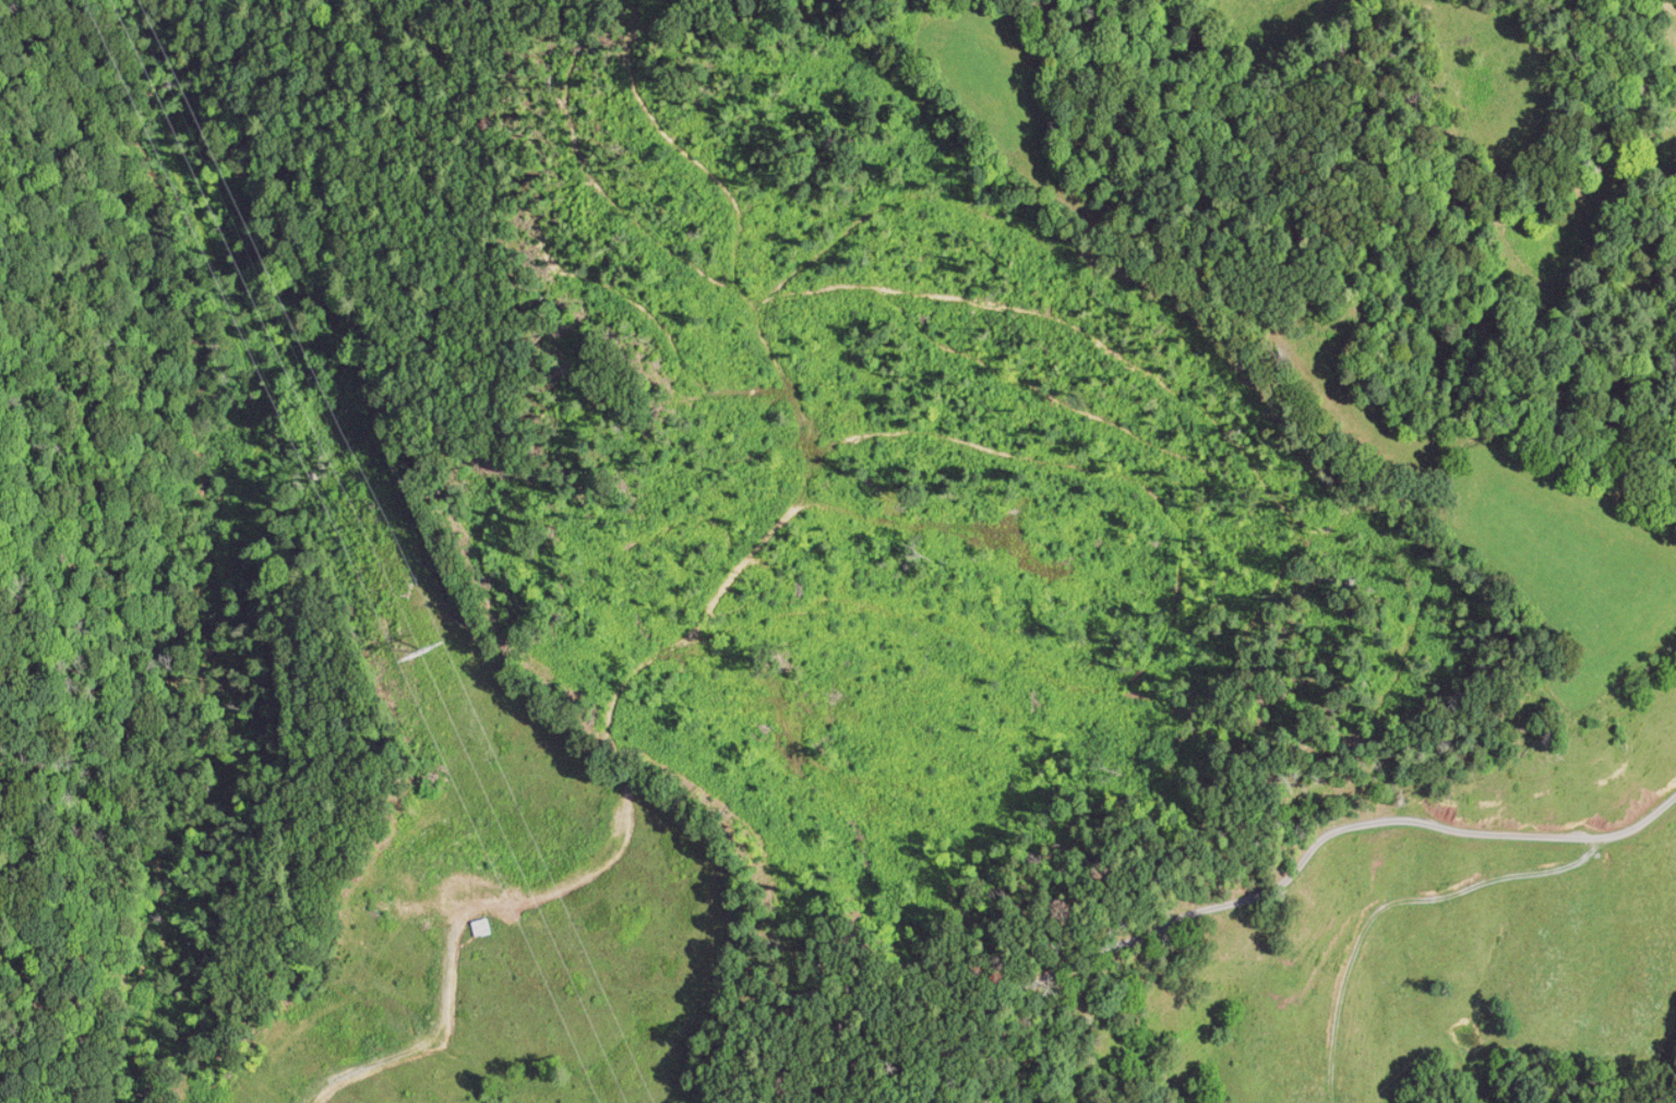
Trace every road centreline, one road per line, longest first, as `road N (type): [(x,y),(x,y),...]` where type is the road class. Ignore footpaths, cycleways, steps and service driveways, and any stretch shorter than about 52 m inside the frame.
road 1 (residential): [(969,1102),(1013,1018),(1094,959),(1303,884),(1324,837),(1406,820),(1596,841),(1631,835),(1675,797)]

